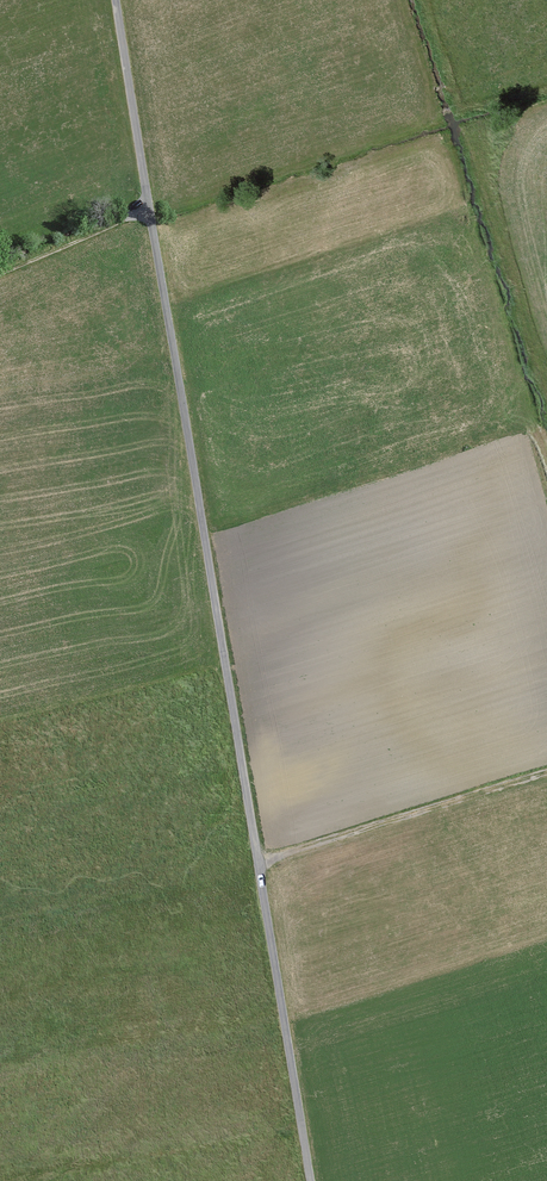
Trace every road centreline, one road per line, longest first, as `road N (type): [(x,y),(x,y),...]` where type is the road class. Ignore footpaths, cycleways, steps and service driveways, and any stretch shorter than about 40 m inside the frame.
road 1 (residential): [(311,1180),(116,0)]
road 2 (track): [(258,863),(546,773)]
road 3 (track): [(0,278),(149,212)]

